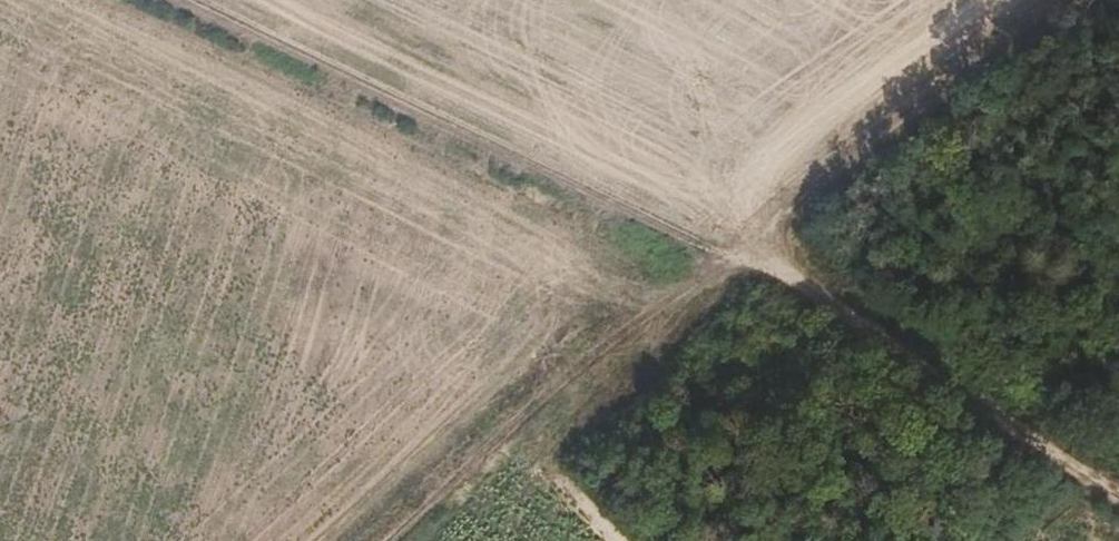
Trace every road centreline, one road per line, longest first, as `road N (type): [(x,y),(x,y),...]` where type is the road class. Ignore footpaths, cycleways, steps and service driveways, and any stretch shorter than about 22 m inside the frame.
road 1 (track): [(168,0),(657,235),(734,255),(1118,494)]
road 2 (track): [(1090,0),(572,378),(395,540)]

